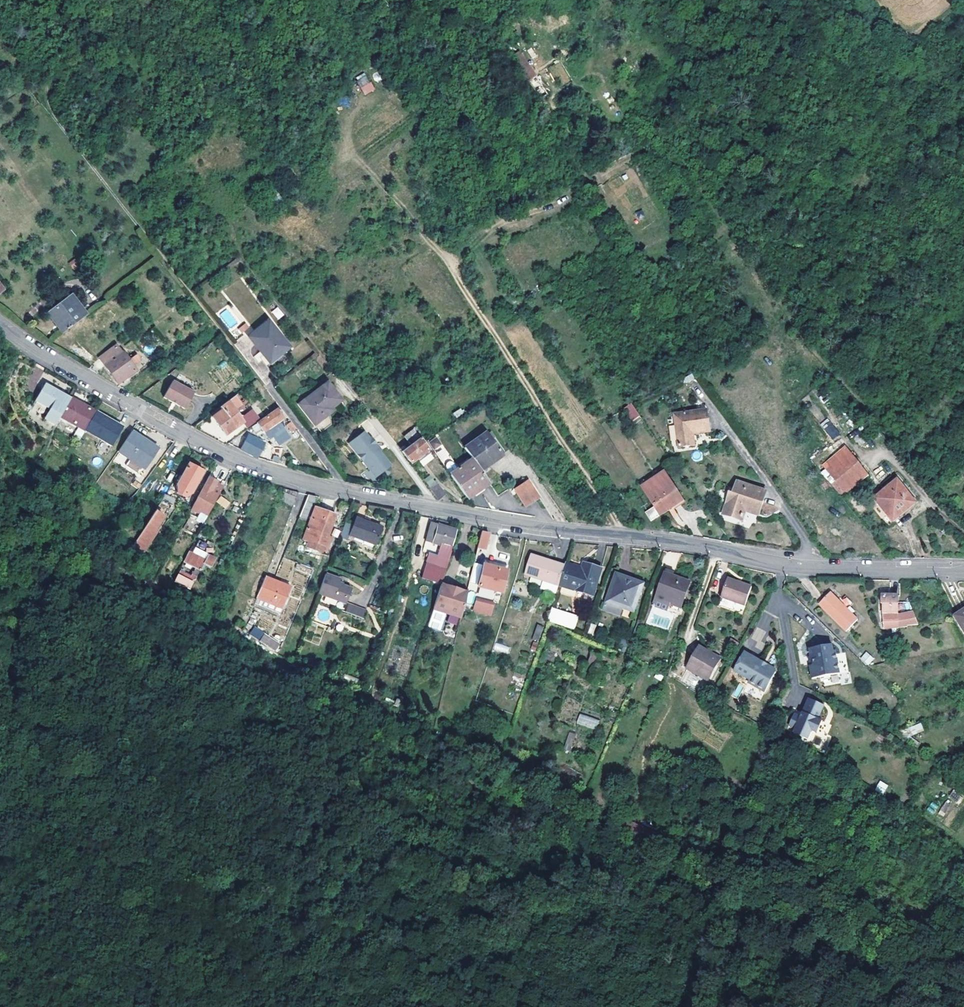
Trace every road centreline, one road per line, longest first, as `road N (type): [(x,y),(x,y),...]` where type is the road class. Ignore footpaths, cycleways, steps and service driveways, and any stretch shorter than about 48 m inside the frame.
road 1 (track): [(371,684),(393,749),(638,855),(695,892),(963,1001)]
road 2 (residential): [(339,491),(821,570),(963,571)]
road 3 (track): [(425,507),(371,684),(273,669),(0,500)]
road 4 (track): [(352,154),(444,255),(624,535)]
road 5 (track): [(641,1006),(548,952),(372,811),(371,793),(393,749)]
road 6 (residential): [(0,326),(24,347),(227,454),(339,491)]
road 7 (track): [(603,172),(444,255)]
road 8 (residential): [(339,491),(268,385)]

